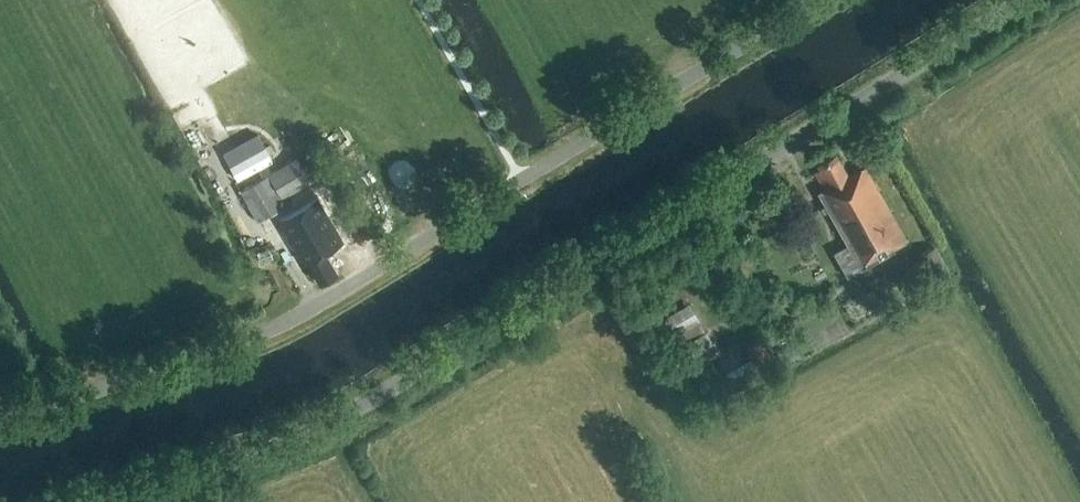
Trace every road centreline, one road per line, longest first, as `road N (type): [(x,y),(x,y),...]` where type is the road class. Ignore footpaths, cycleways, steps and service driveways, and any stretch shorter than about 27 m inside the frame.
road 1 (unclassified): [(105,501),(319,432),(1025,0)]
road 2 (unclassified): [(0,420),(257,338),(820,0)]

